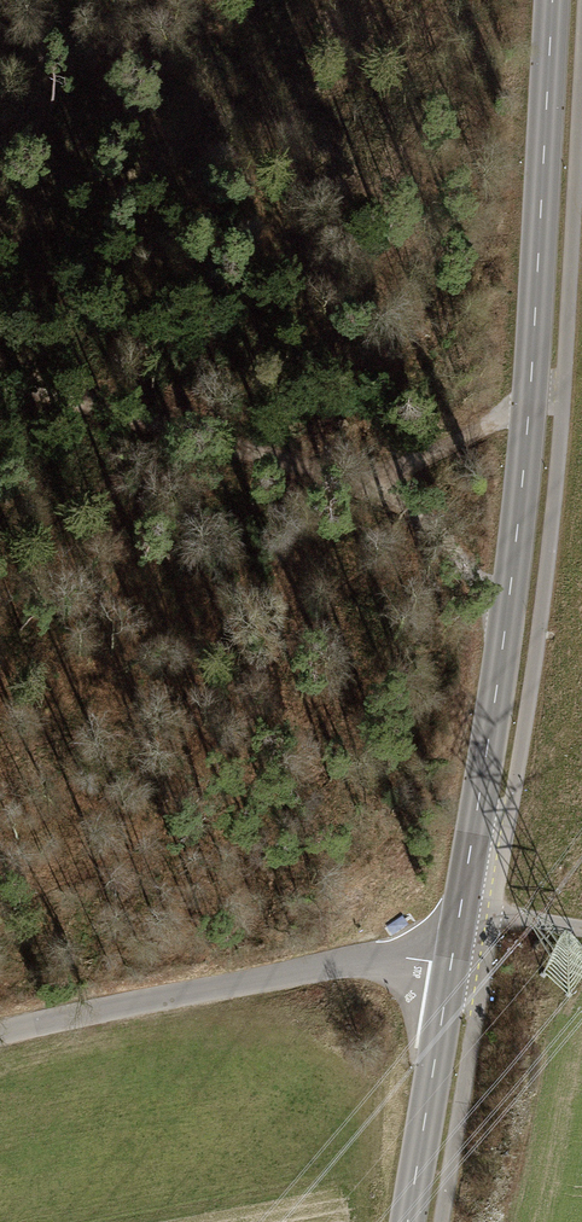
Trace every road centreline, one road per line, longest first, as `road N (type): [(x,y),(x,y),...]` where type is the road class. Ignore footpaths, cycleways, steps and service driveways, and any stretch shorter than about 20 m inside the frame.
road 1 (tertiary): [(454,953),(518,530),(552,0)]
road 2 (track): [(0,374),(376,488),(447,445),(533,371)]
road 3 (unclassified): [(0,1032),(230,982),(454,953)]
road 4 (tertiary): [(408,1221),(454,953)]
road 5 (track): [(376,488),(422,515),(458,552),(502,647)]

